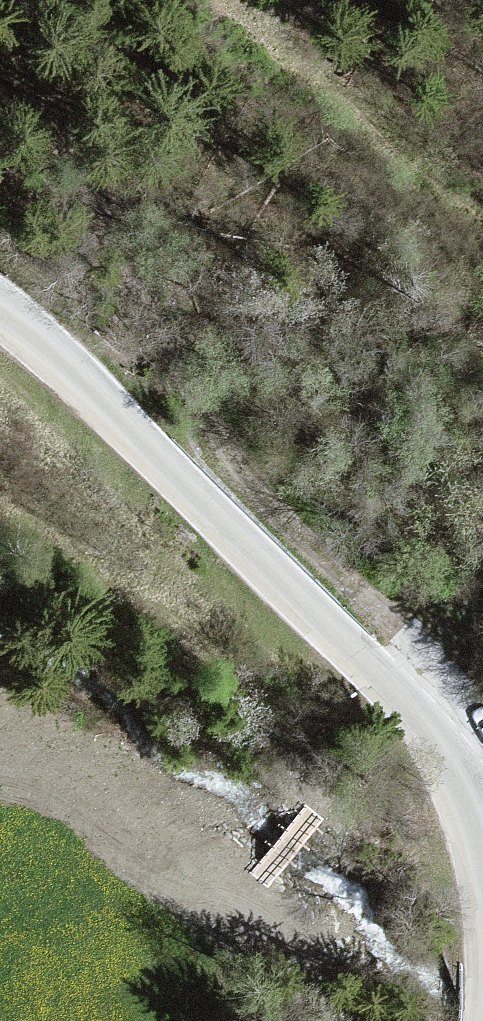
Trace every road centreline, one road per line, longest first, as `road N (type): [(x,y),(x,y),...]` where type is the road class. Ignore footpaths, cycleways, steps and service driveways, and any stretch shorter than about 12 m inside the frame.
road 1 (tertiary): [(0,312),(391,681),(456,761),(478,821),(478,1020)]
road 2 (track): [(391,681),(383,611),(11,87),(0,82)]
road 3 (track): [(227,0),(403,183),(482,226)]

